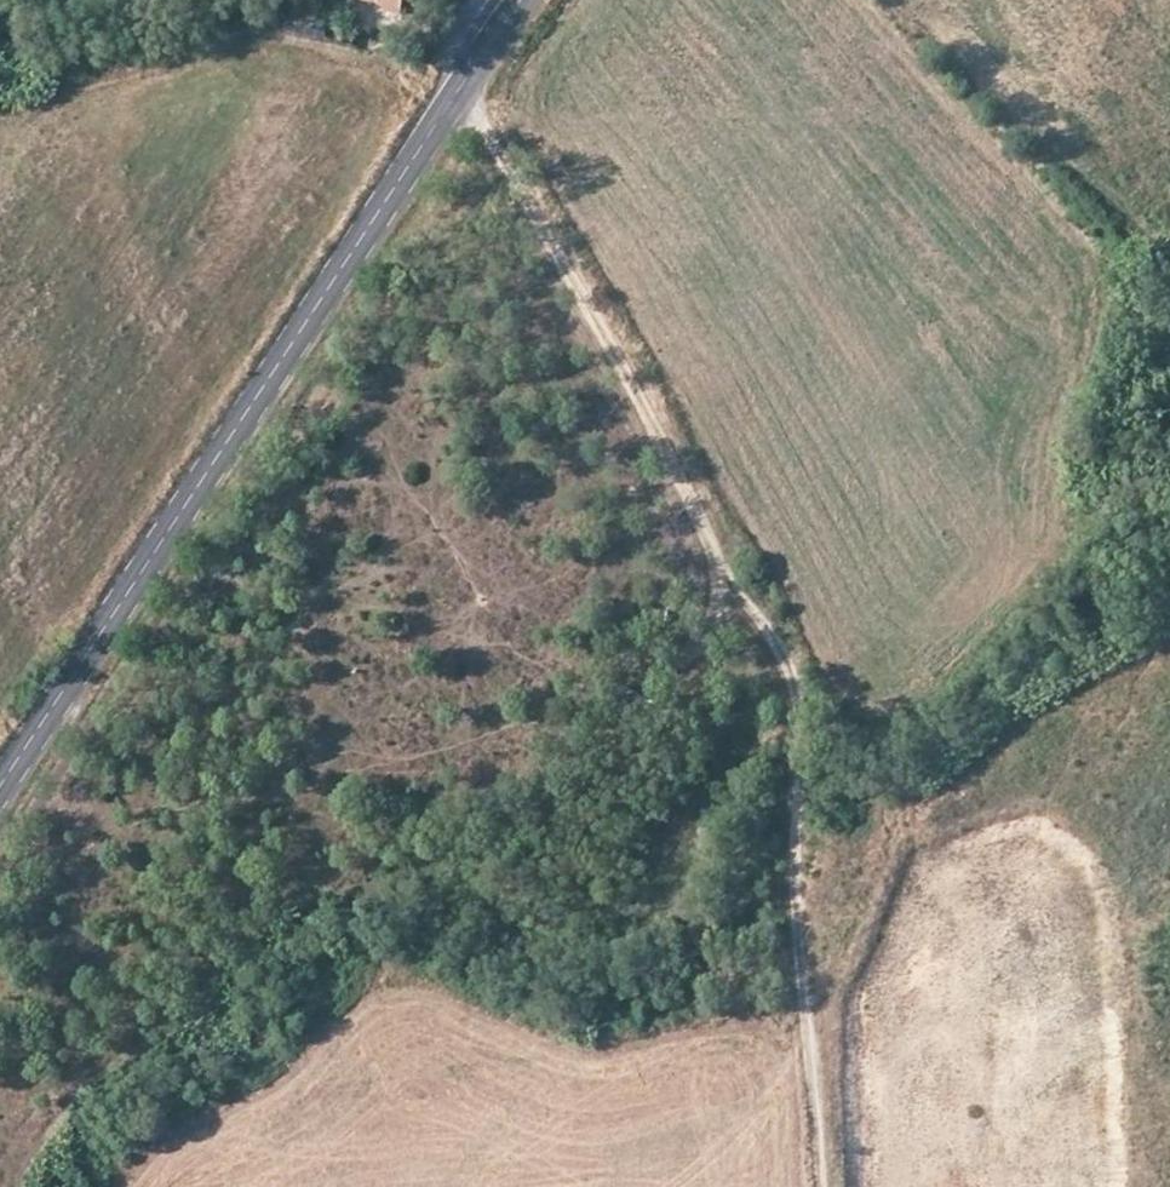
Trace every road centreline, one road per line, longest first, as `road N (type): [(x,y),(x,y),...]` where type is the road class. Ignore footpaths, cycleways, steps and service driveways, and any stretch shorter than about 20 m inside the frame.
road 1 (track): [(821,1186),(792,939),(796,683),(461,87)]
road 2 (tertiary): [(0,792),(522,0)]

